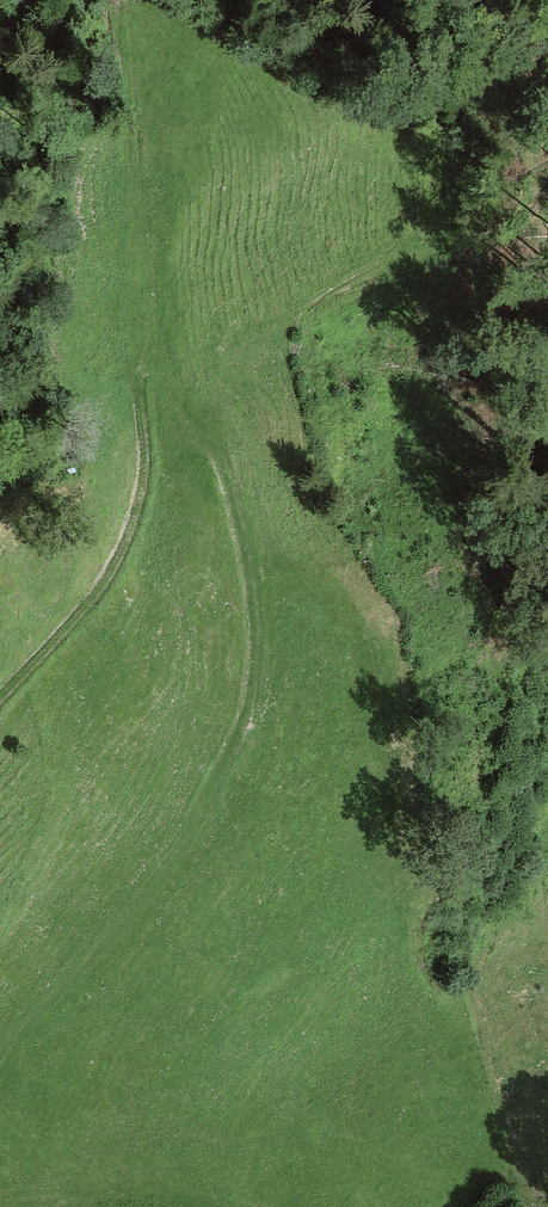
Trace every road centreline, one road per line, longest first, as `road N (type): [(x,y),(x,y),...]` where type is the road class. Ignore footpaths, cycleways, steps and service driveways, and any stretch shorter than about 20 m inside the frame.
road 1 (track): [(140,329),(220,462),(242,536),(256,653),(249,698),(236,745),(169,873),(0,1050)]
road 2 (track): [(0,697),(117,561),(141,489),(141,207),(121,0)]

